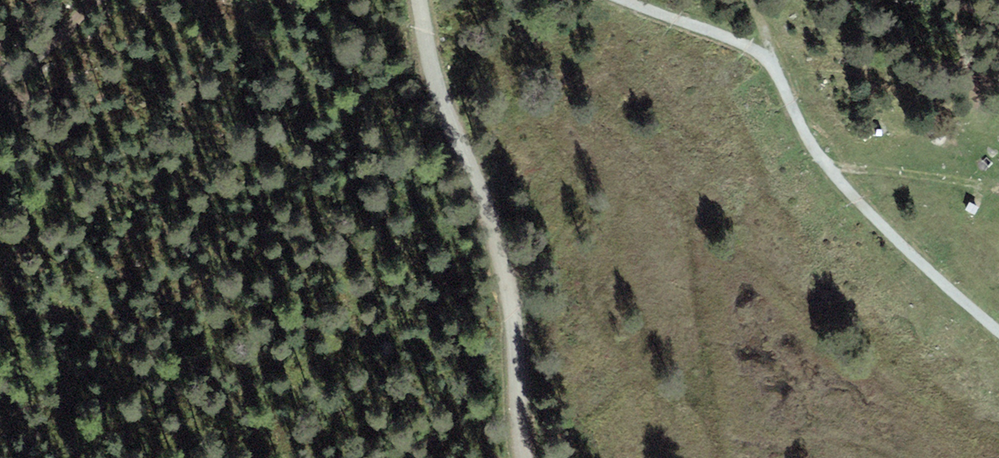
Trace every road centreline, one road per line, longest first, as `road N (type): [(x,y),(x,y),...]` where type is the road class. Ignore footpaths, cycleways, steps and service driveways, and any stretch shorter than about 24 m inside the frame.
road 1 (track): [(420,0),(439,97),(497,233),(523,457)]
road 2 (track): [(770,55),(823,167),(998,333)]
road 3 (track): [(629,0),(770,55)]
road 4 (track): [(97,0),(0,80)]

